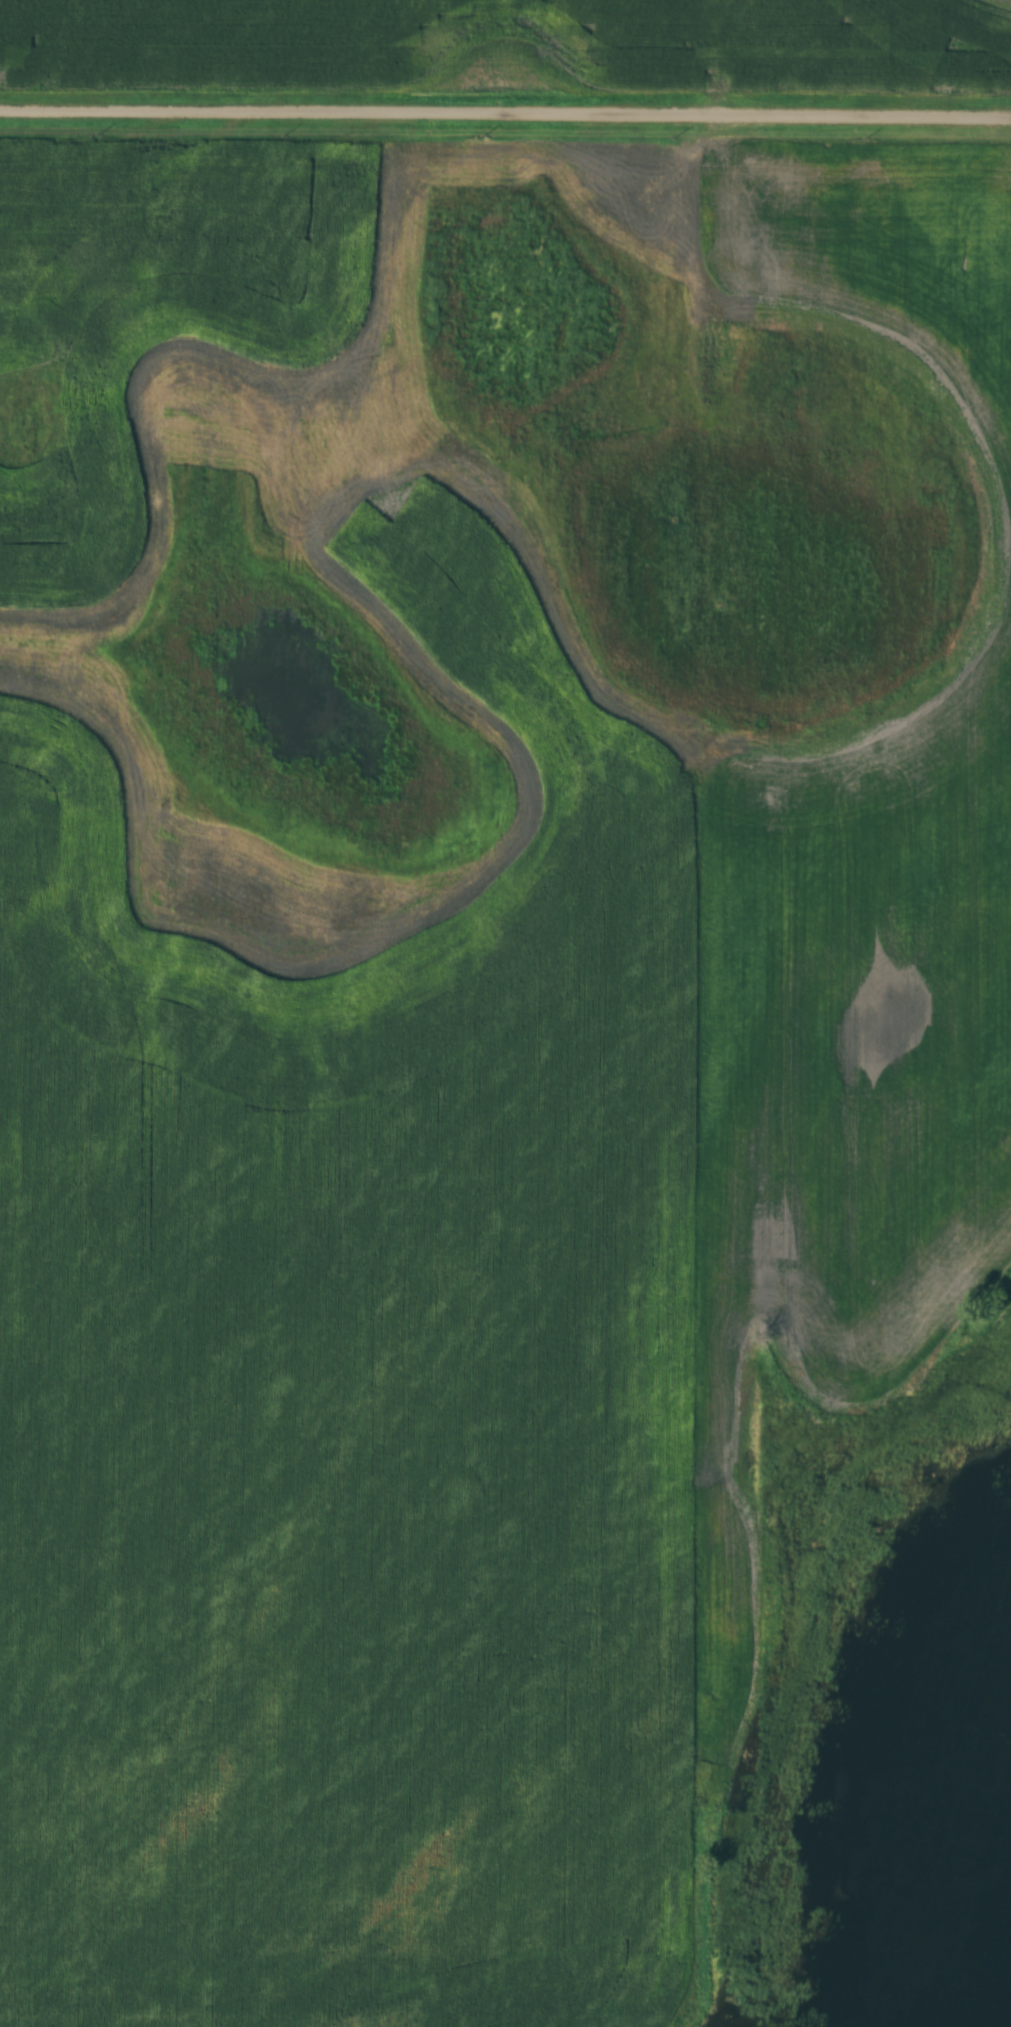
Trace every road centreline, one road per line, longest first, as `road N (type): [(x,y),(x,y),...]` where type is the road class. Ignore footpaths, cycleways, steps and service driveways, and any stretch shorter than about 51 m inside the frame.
road 1 (residential): [(1010,115),(0,110)]

